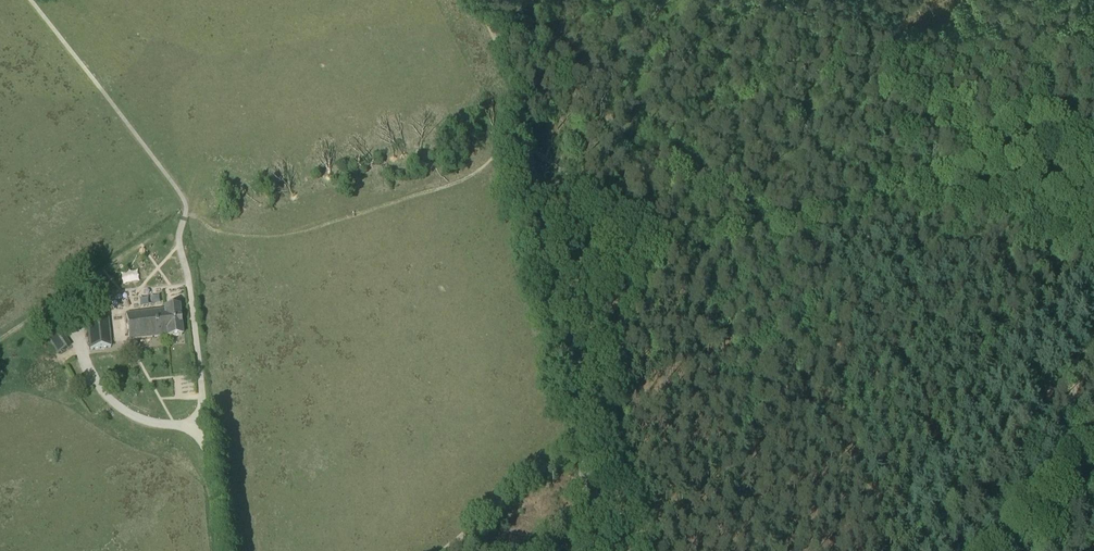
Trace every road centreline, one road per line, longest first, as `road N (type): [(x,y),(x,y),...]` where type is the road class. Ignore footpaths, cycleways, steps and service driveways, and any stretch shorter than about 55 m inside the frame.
road 1 (track): [(603,550),(527,135)]
road 2 (track): [(441,550),(582,434)]
road 3 (track): [(527,135),(576,185),(643,233)]
road 4 (track): [(475,0),(524,127)]
road 5 (track): [(1093,460),(1071,406),(1093,347)]

